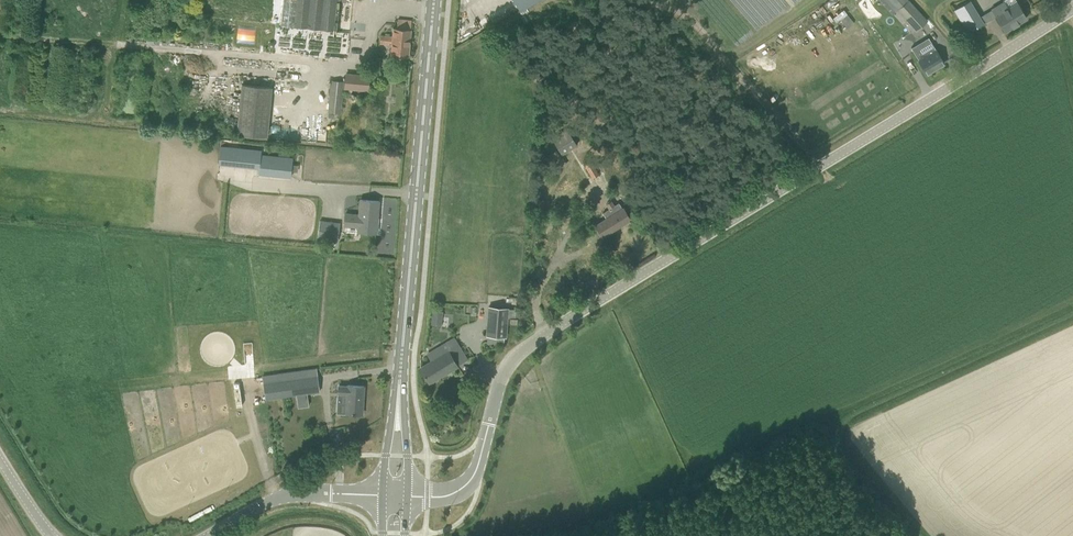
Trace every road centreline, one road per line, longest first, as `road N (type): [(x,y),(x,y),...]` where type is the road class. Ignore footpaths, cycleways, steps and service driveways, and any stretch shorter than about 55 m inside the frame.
road 1 (tertiary): [(408,494),(446,494),(471,479),(507,366),(519,353),(1072,4)]
road 2 (primary): [(398,404),(435,0)]
road 3 (tertiary): [(214,535),(279,497),(386,494)]

